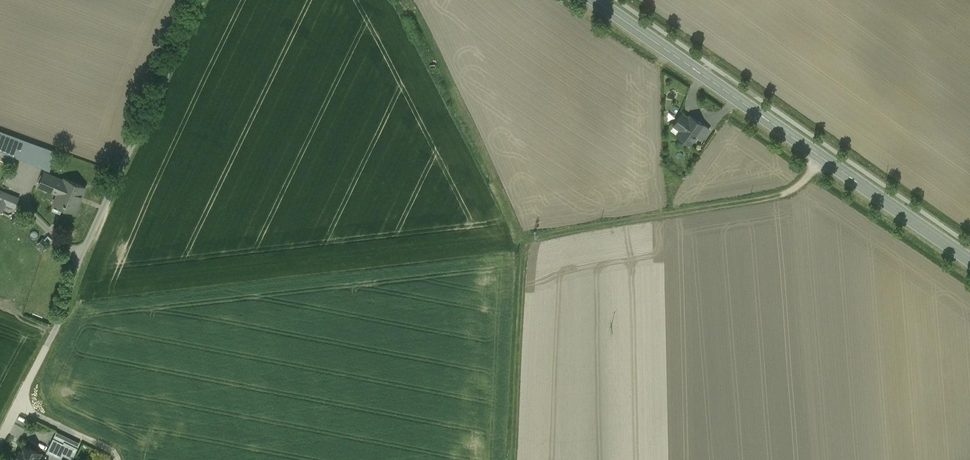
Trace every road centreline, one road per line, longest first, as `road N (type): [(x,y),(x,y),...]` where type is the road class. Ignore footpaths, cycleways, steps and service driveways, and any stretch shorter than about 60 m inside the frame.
road 1 (track): [(822,156),(804,183),(778,195),(532,241),(400,0)]
road 2 (unclassified): [(201,0),(0,438)]
road 3 (secondary): [(969,259),(596,0)]

